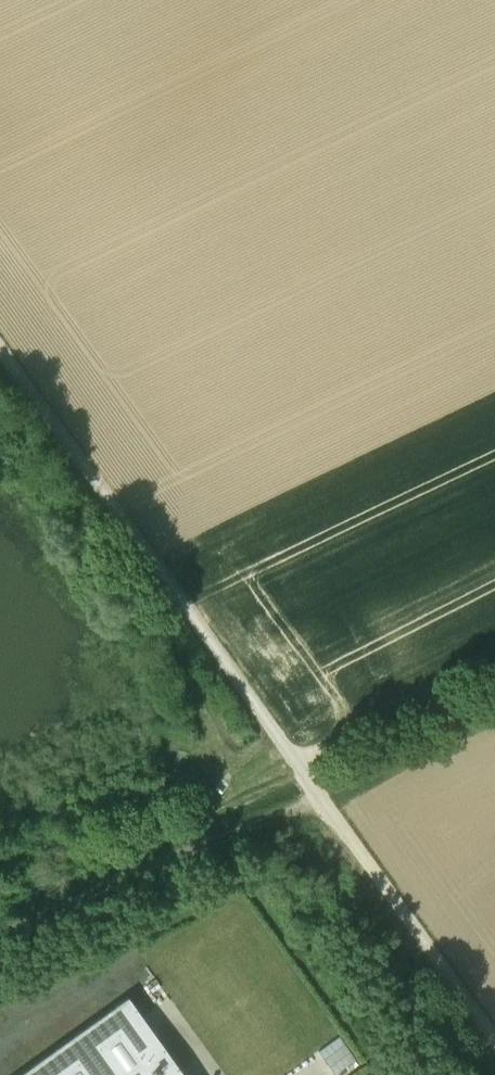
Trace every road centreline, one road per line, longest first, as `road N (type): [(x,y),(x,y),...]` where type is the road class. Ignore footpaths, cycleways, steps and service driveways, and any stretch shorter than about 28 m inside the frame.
road 1 (track): [(494,1047),(0,352)]
road 2 (track): [(317,800),(0,937)]
road 3 (track): [(292,762),(494,665)]
road 4 (track): [(494,716),(319,803)]

